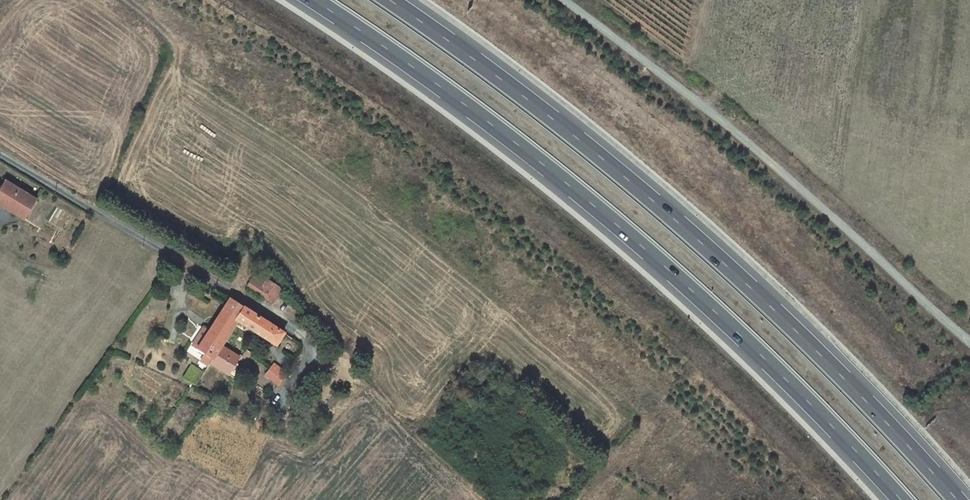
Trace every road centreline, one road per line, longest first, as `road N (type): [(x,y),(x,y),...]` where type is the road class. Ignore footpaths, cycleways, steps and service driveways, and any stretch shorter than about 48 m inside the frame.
road 1 (motorway): [(318,0),(622,217),(805,384),(913,499)]
road 2 (motorway): [(959,499),(839,366),(661,194),(392,0)]
road 3 (track): [(969,342),(694,93),(562,0)]

